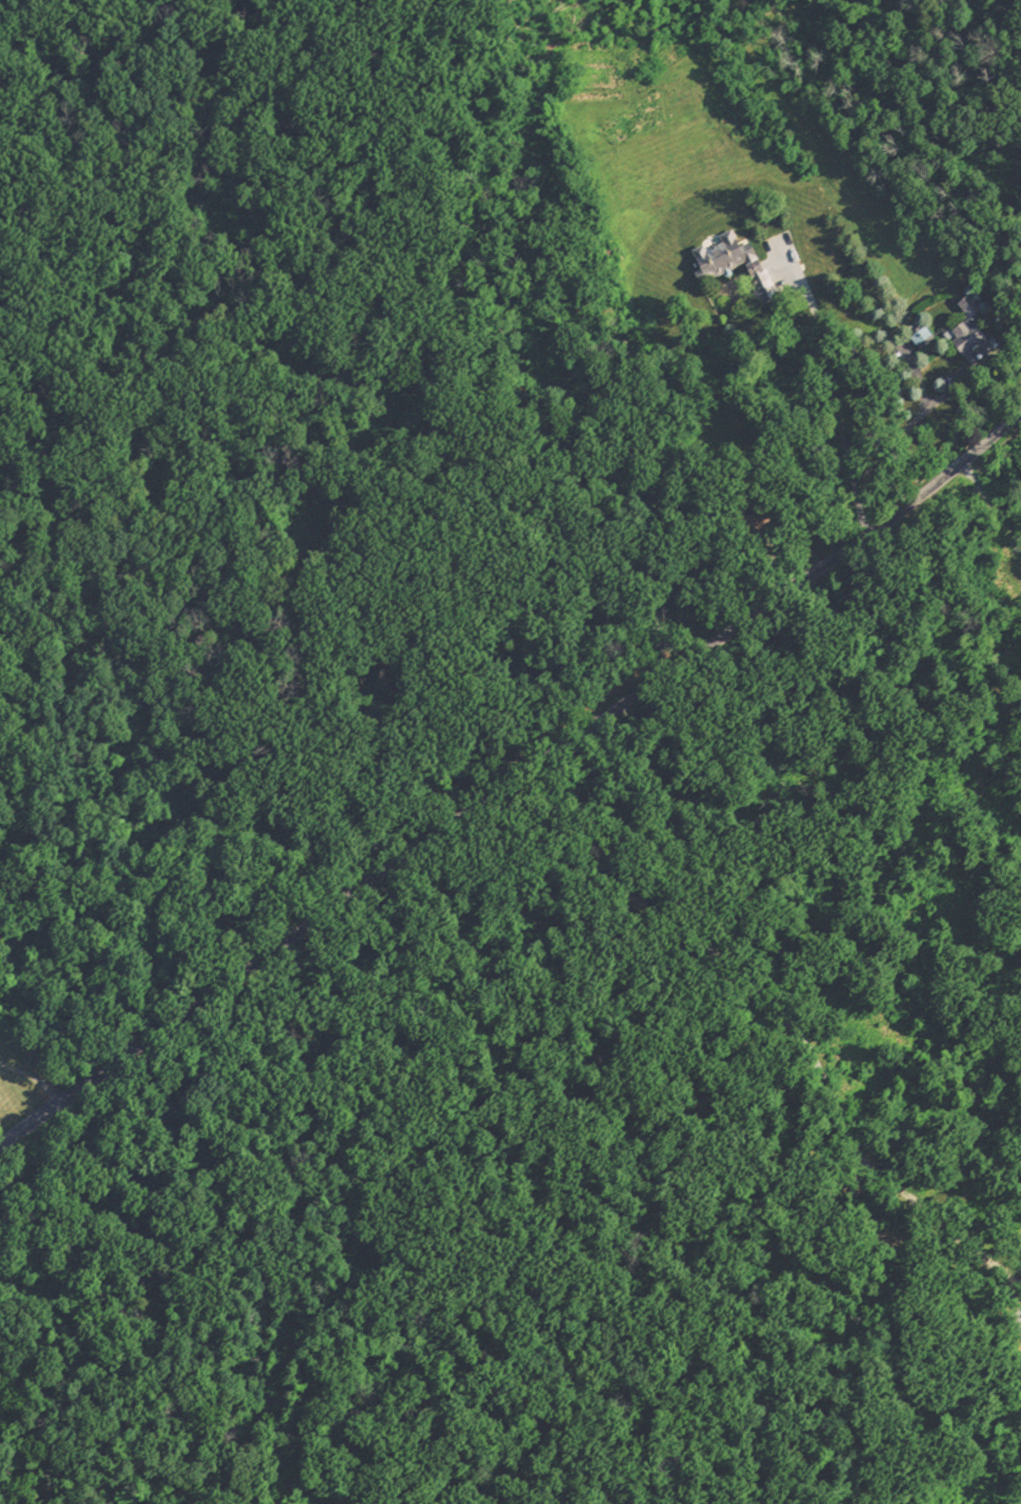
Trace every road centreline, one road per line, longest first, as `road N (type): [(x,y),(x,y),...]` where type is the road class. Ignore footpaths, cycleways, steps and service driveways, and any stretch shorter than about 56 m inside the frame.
road 1 (residential): [(0,1145),(865,539),(1020,414)]

